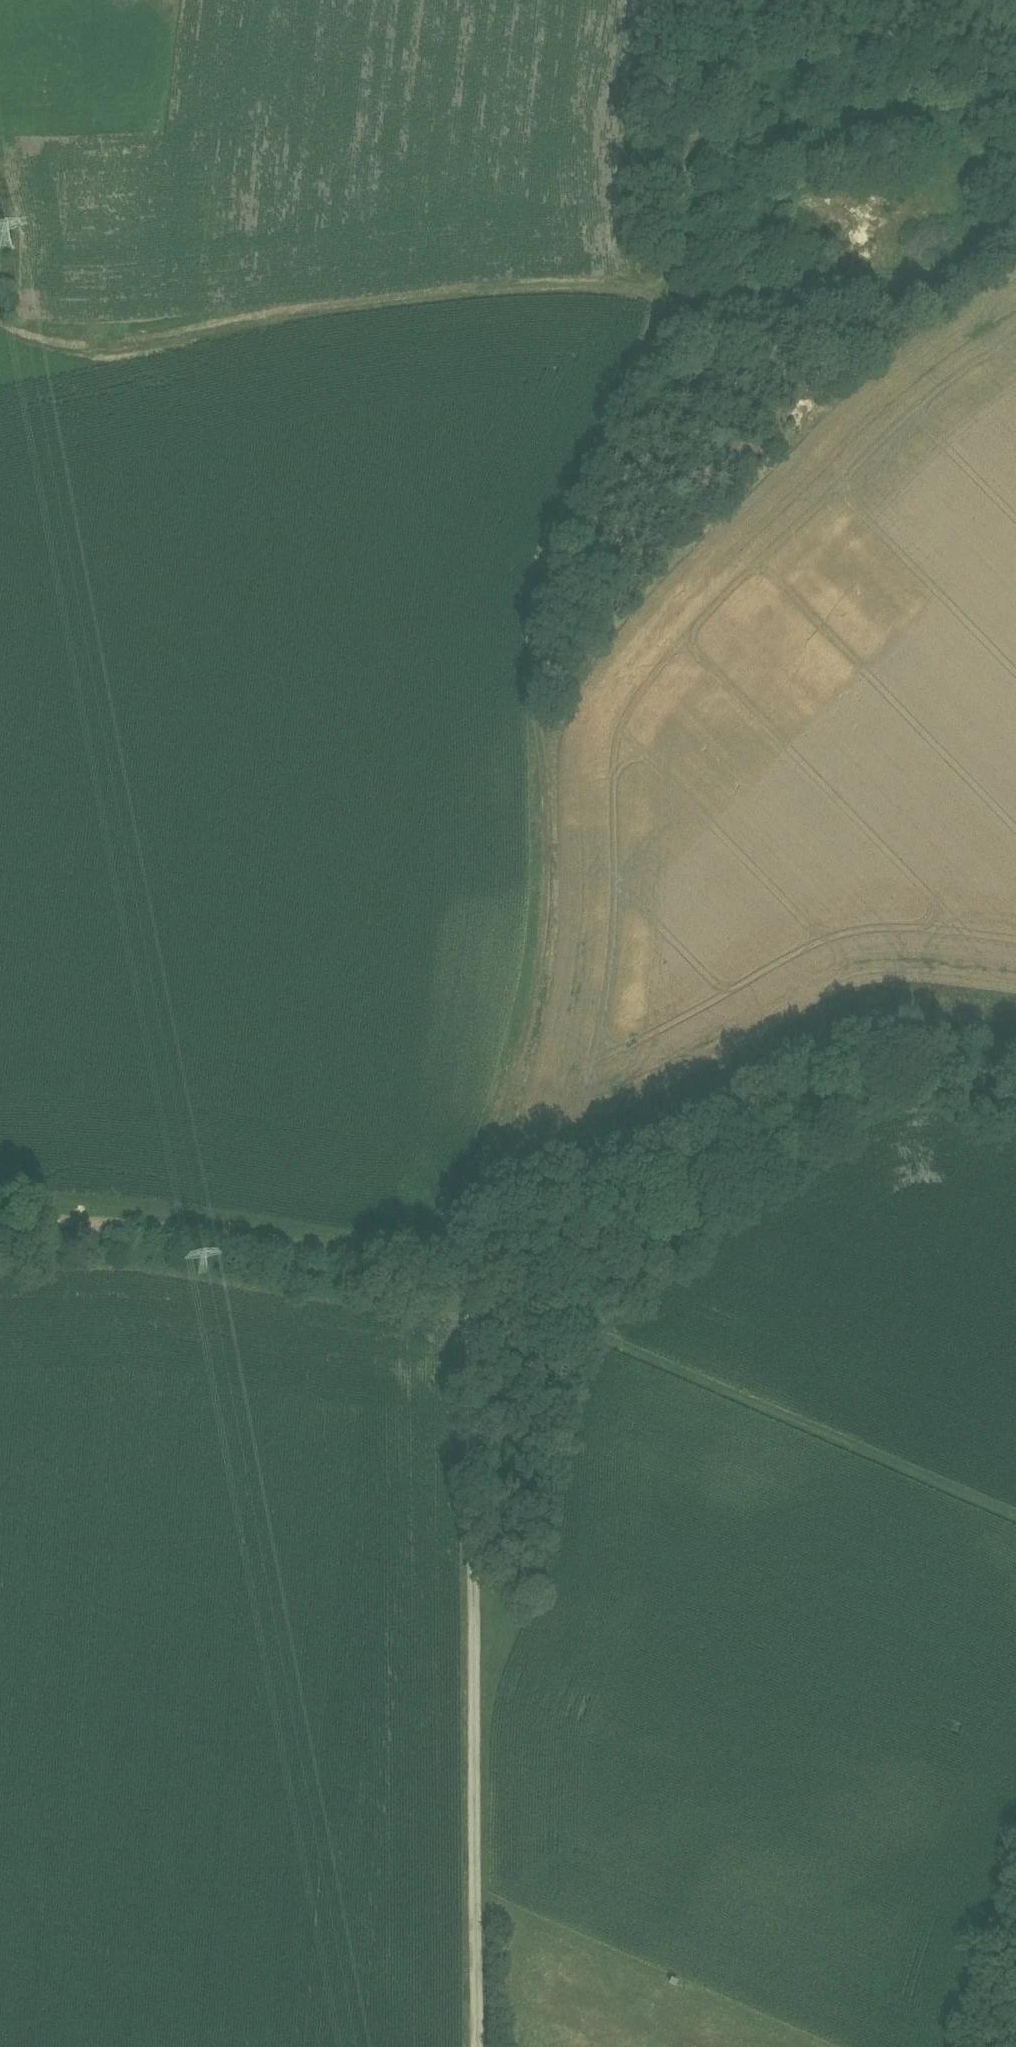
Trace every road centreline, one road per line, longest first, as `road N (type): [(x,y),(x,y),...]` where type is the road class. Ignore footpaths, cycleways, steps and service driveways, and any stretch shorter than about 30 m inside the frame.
road 1 (track): [(687,0),(662,296),(541,590),(547,879),(531,1028),(463,1233)]
road 2 (track): [(463,1233),(475,2046)]
road 3 (track): [(1015,1008),(944,990),(764,1053),(463,1233)]

